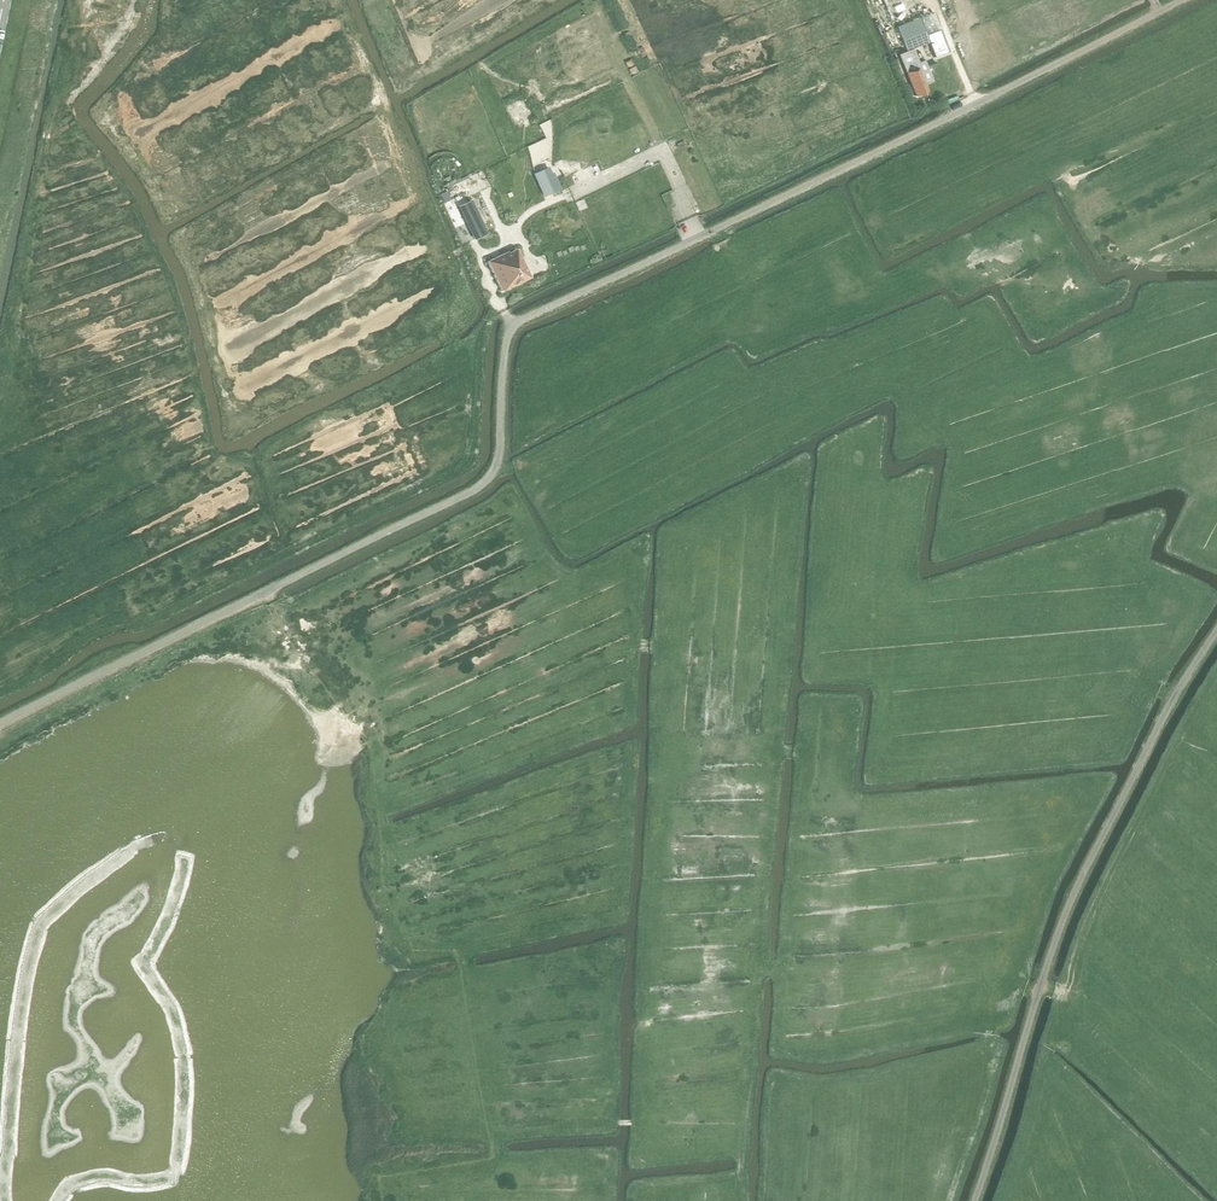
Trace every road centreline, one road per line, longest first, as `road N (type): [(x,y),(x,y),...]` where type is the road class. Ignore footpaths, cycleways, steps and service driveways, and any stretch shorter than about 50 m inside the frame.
road 1 (unclassified): [(0,724),(480,486),(499,454),(506,342),(519,320),(1180,0)]
road 2 (unclassified): [(975,1200),(1083,877),(1174,697),(1216,632)]

